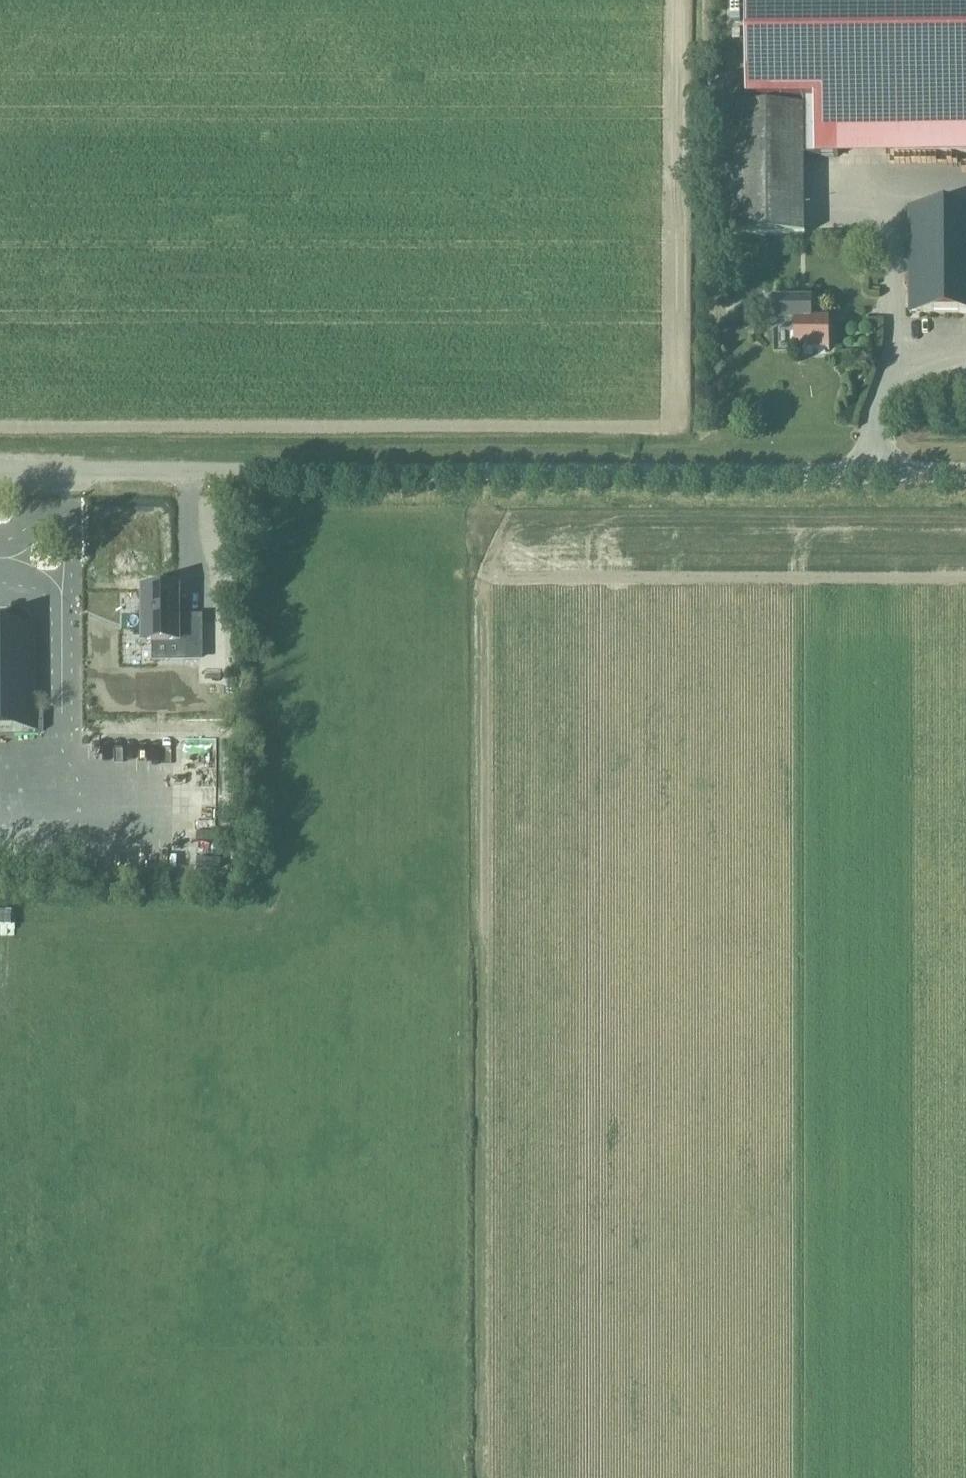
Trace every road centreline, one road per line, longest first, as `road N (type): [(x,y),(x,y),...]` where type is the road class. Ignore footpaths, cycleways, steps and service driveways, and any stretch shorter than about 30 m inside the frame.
road 1 (unclassified): [(965,471),(0,471)]

